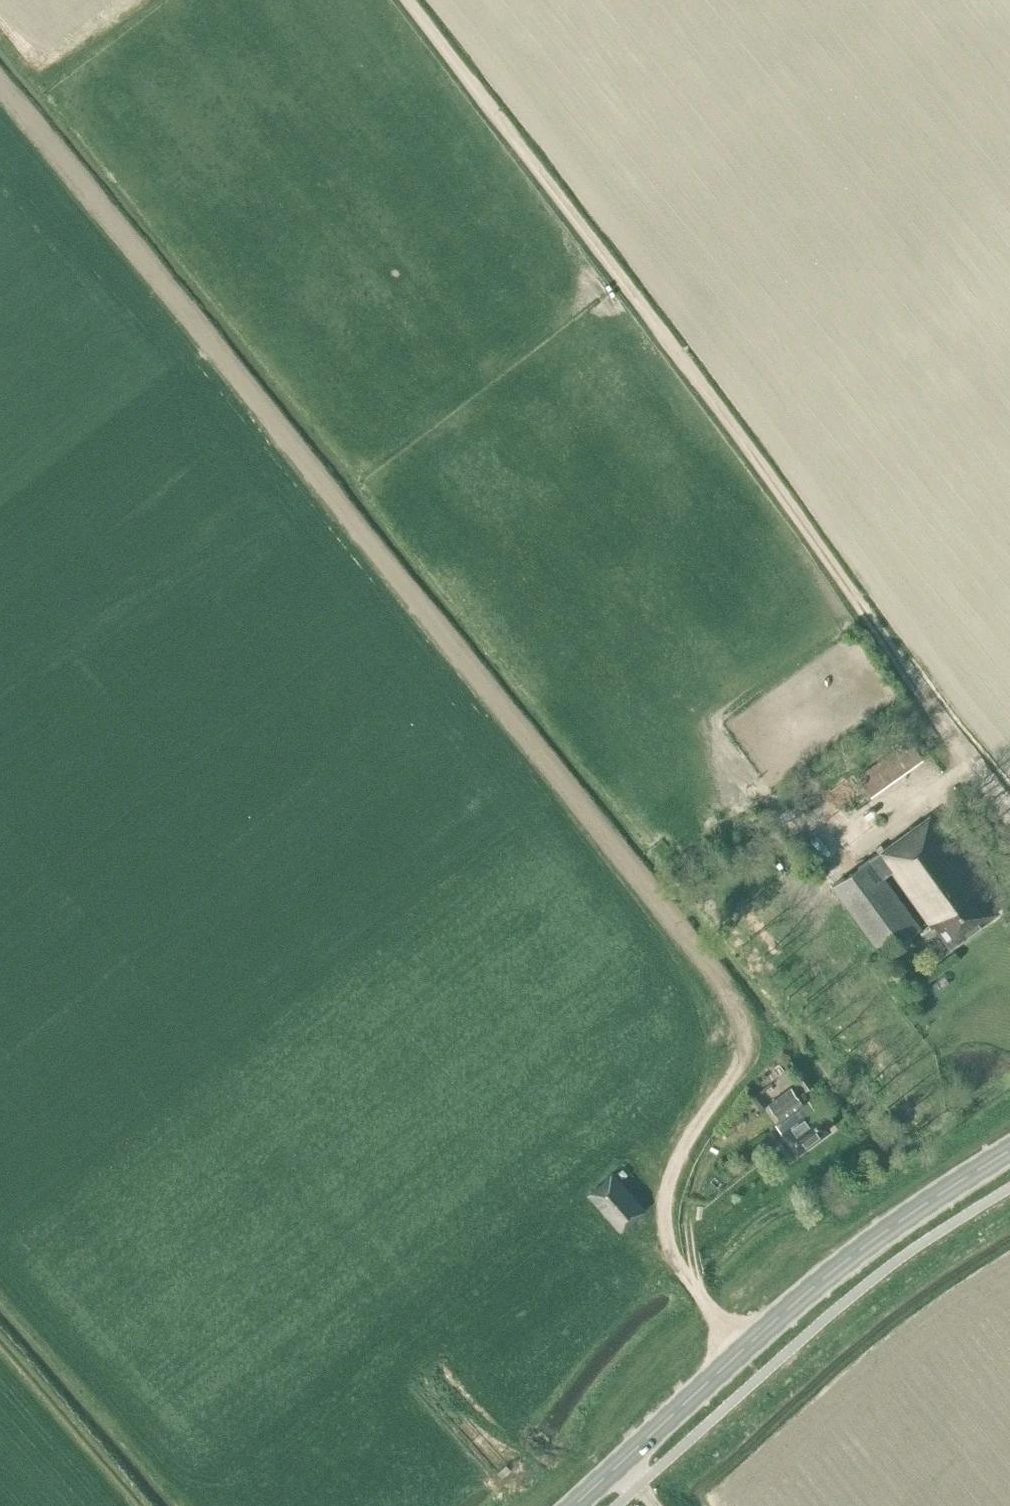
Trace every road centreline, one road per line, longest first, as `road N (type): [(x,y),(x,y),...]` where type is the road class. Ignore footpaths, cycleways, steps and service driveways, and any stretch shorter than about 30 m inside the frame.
road 1 (track): [(1009,826),(401,0)]
road 2 (primary): [(572,1505),(863,1246),(1009,1149)]

